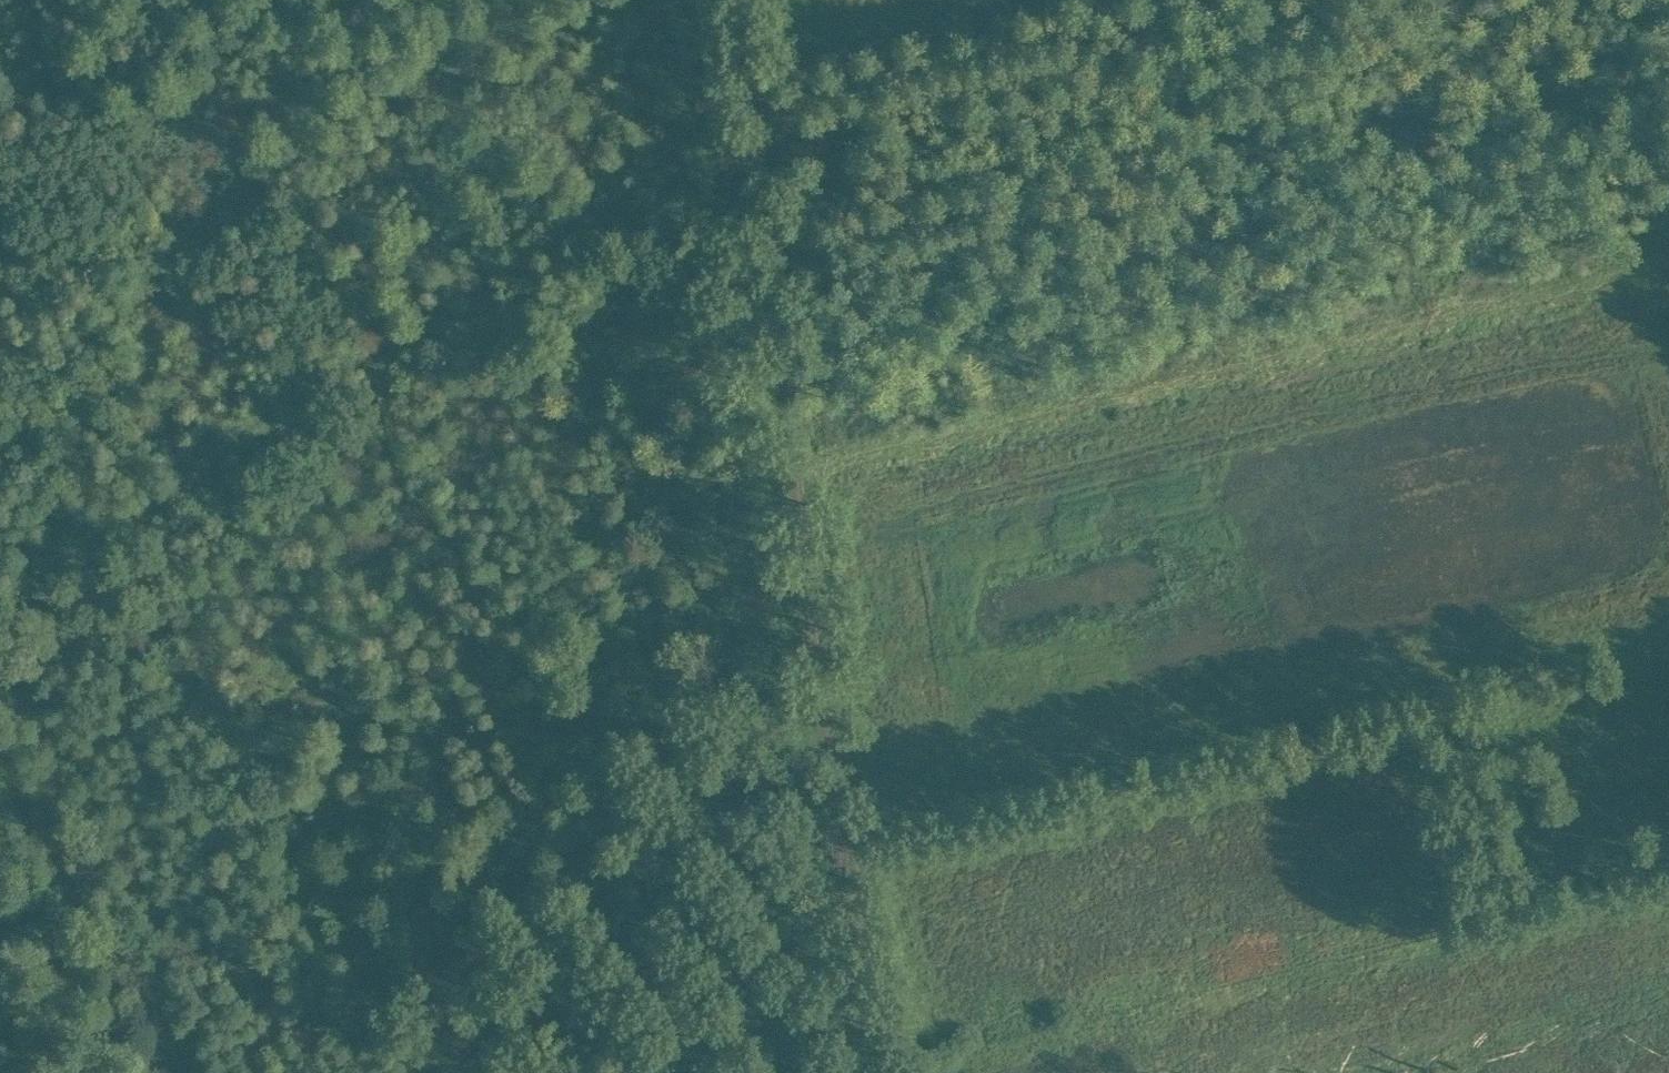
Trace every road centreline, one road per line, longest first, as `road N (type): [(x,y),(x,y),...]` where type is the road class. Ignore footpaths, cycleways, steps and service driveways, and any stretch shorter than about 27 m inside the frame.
road 1 (track): [(884,1072),(840,975),(729,0)]

